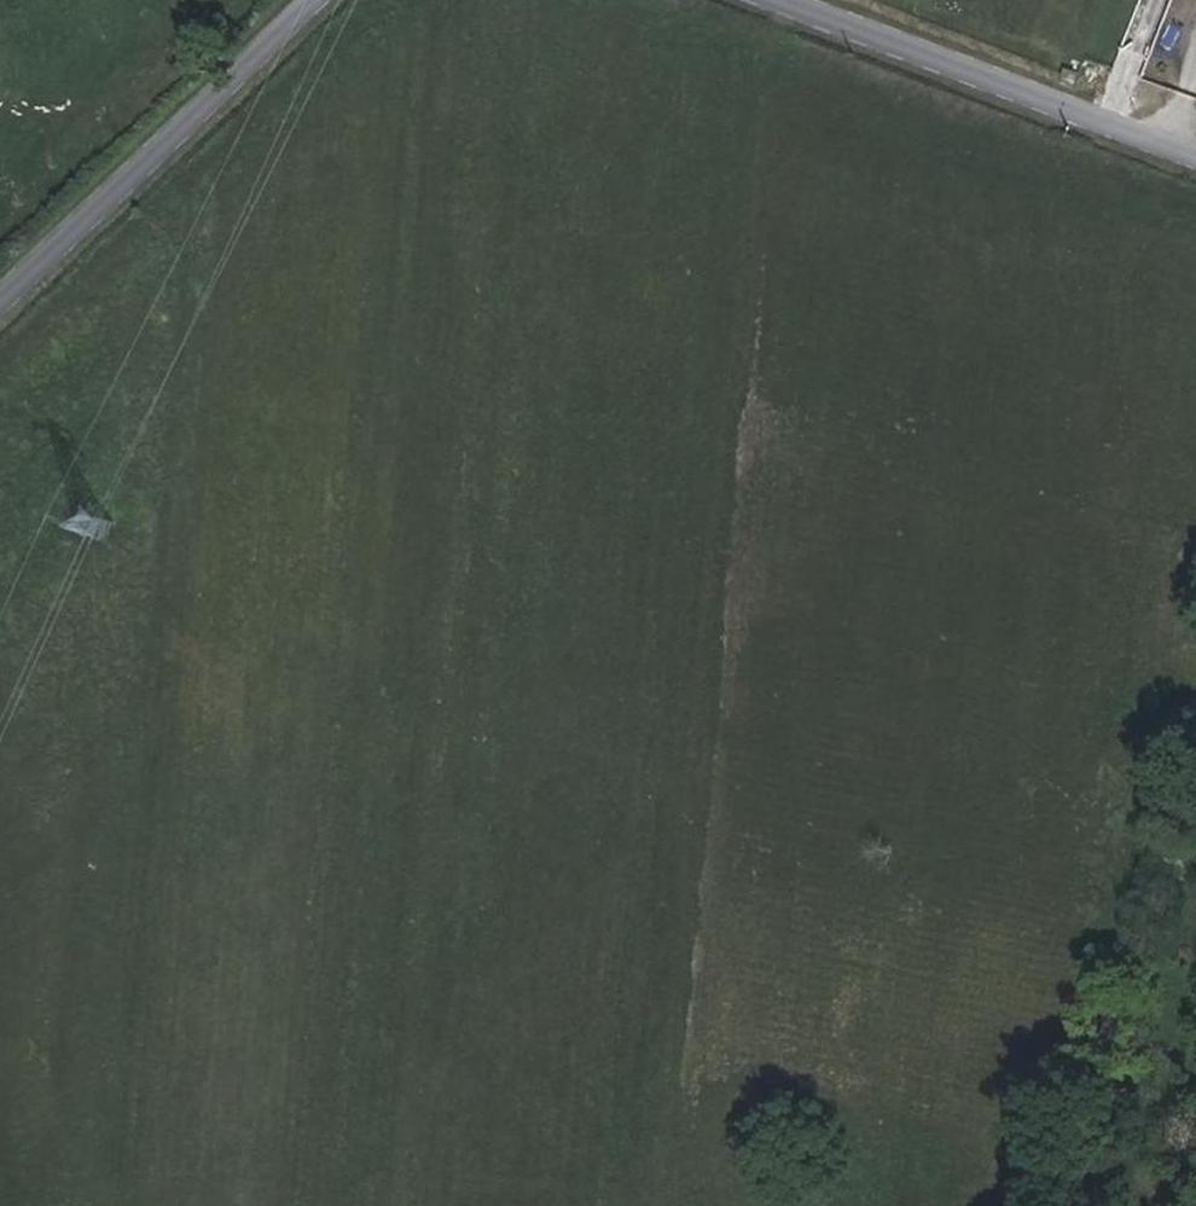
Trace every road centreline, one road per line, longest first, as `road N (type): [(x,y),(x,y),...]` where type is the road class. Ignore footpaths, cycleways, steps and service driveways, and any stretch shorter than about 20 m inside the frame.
road 1 (residential): [(772,0),(1195,162)]
road 2 (residential): [(0,312),(323,0)]

